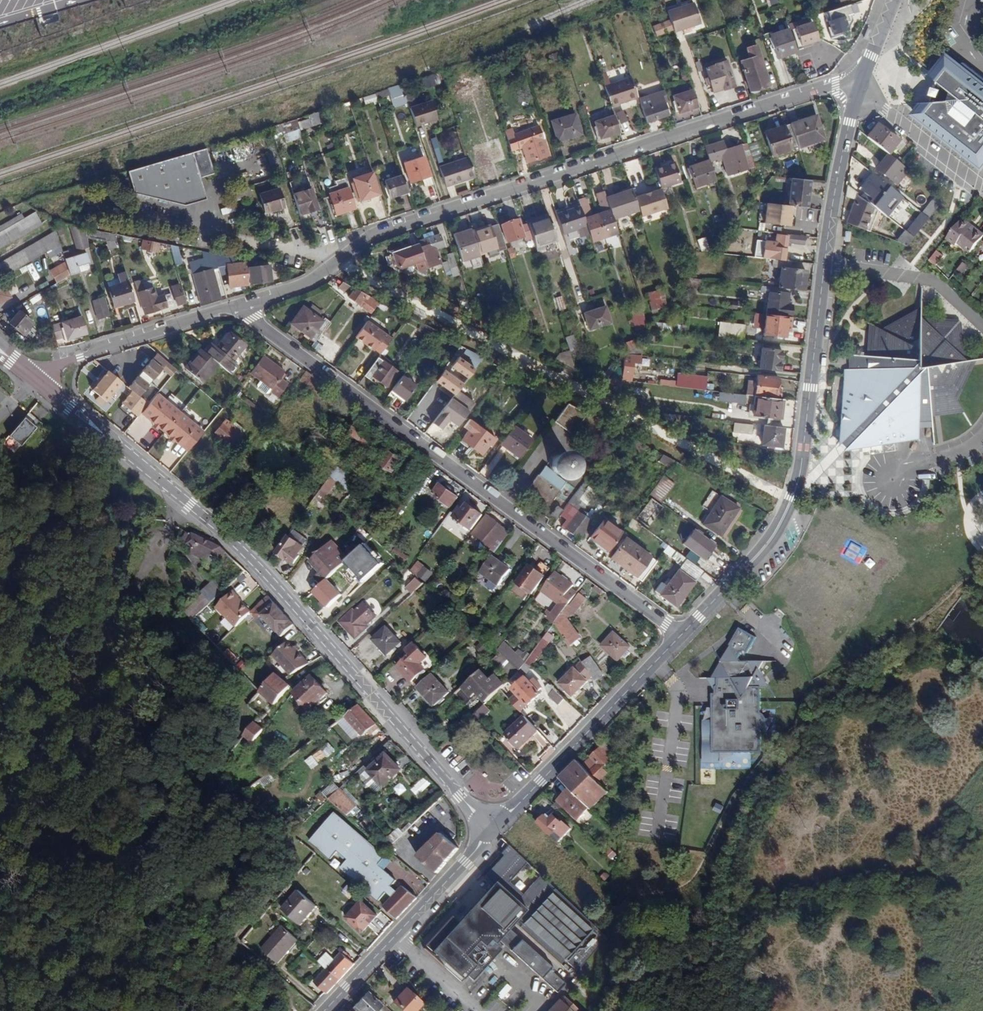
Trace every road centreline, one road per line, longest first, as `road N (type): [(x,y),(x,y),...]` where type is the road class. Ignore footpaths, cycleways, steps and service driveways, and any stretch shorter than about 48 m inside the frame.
road 1 (tertiary): [(859,86),(834,84),(391,228),(320,276),(235,305)]
road 2 (unclassified): [(494,831),(234,541),(33,376)]
road 3 (residential): [(681,636),(235,305)]
road 4 (unclassified): [(681,636),(771,539),(800,481),(824,264)]
road 5 (unclassified): [(325,1010),(494,831)]
road 6 (unclassified): [(494,831),(654,664)]
road 7 (tertiary): [(235,305),(33,376)]
road 8 (unclassified): [(824,264),(859,86)]
road 9 (unclassified): [(824,264),(938,282),(982,324)]
road 10 (residential): [(859,86),(982,188)]

